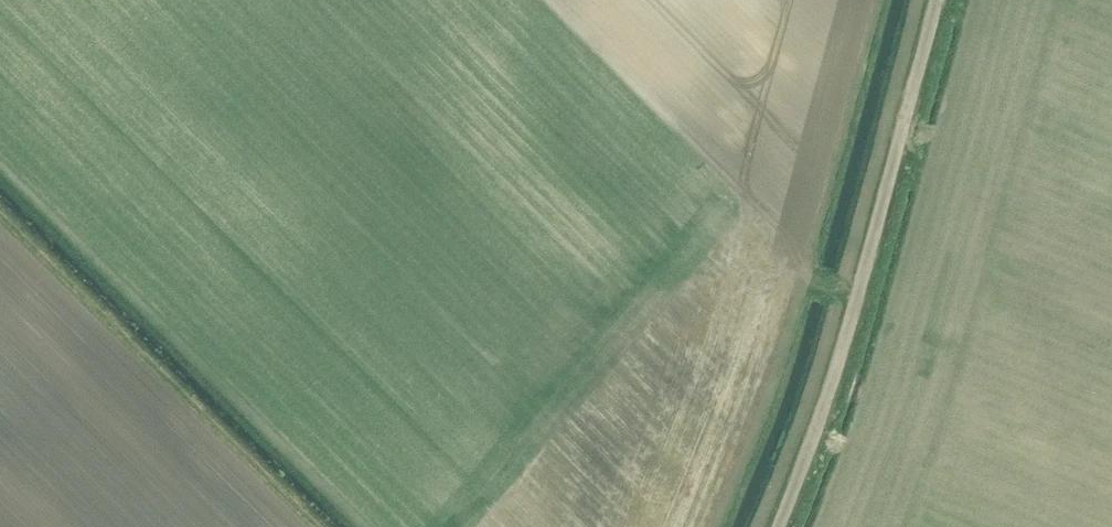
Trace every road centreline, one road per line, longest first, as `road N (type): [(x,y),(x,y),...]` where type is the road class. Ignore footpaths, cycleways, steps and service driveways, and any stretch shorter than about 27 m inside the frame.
road 1 (track): [(766,526),(825,377),(926,0)]

